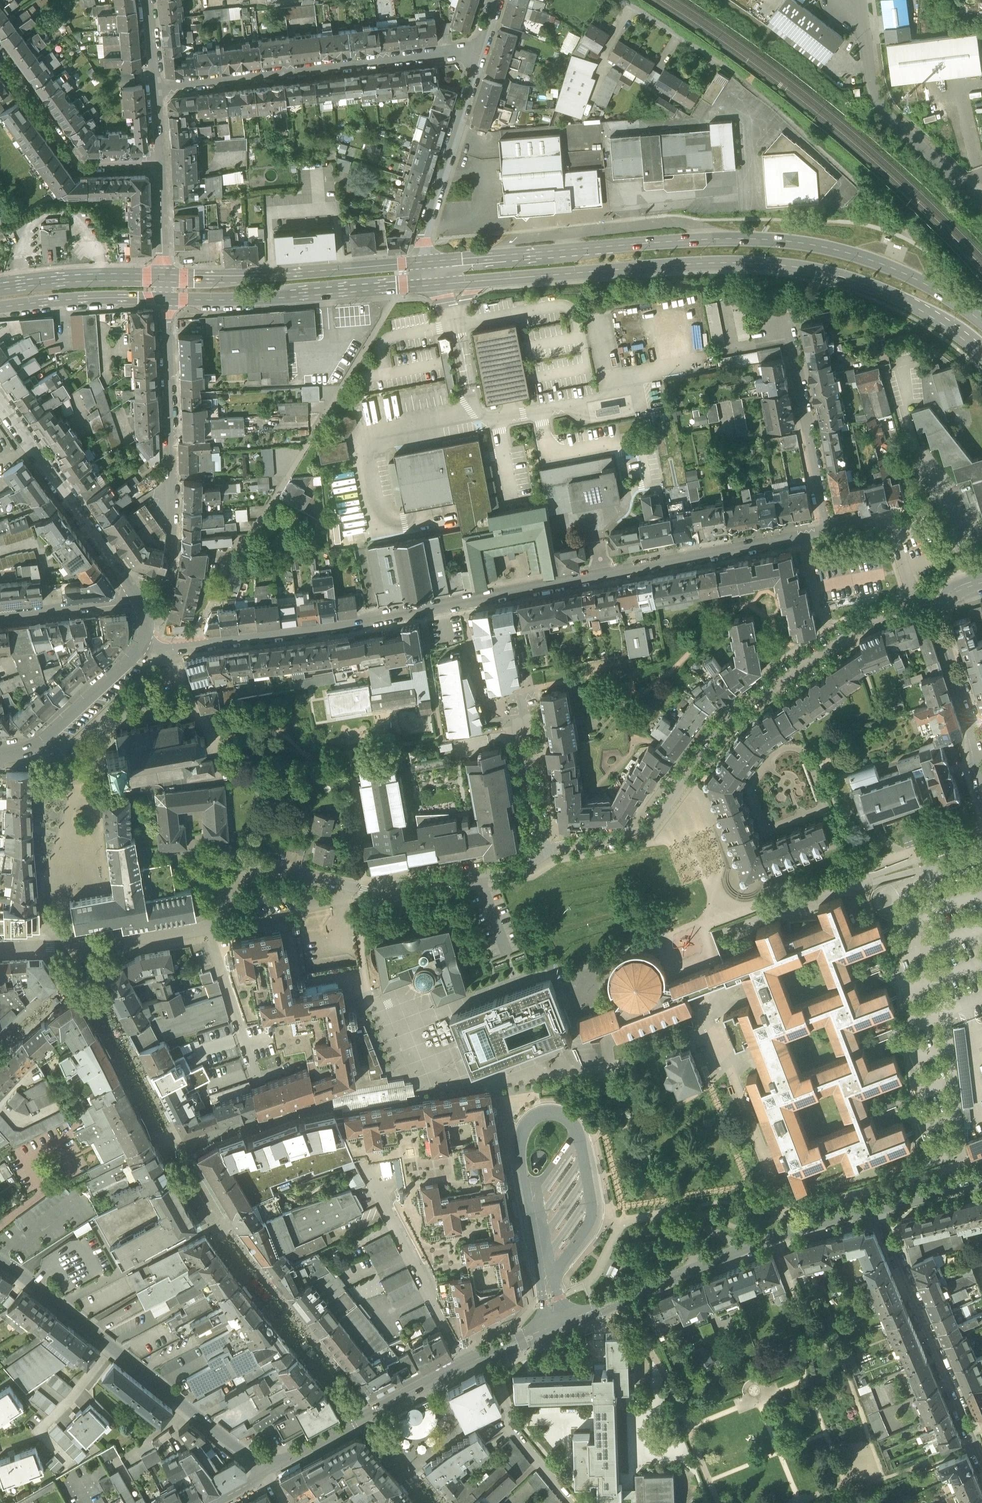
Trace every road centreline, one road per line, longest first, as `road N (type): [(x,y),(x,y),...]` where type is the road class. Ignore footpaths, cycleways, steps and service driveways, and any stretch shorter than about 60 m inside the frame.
road 1 (residential): [(146,643),(176,647),(369,621),(828,530)]
road 2 (primary): [(454,284),(718,264),(813,271),(917,309),(981,352)]
road 3 (primary): [(981,322),(888,266),(795,243),(707,241),(453,260)]
road 4 (residential): [(912,606),(857,627),(730,718),(646,829),(540,852)]
road 5 (residential): [(467,1364),(774,1238),(875,1210)]
road 6 (residential): [(540,852),(527,864),(415,884),(397,896),(258,871),(210,927)]
road 7 (residential): [(265,1473),(0,1266)]
road 8 (residential): [(157,90),(483,49)]
road 9 (residential): [(875,1210),(981,1460)]
road 10 (primary): [(417,263),(163,277)]
road 11 (unclassified): [(981,200),(884,107),(849,0)]
road 12 (residential): [(138,602),(0,402)]
road 13 (primary): [(164,298),(406,286)]
road 14 (residential): [(265,1473),(467,1364)]
road 15 (residential): [(172,523),(164,298)]
road 16 (residential): [(417,263),(483,49)]
road 17 (unclassified): [(467,1364),(368,1173)]
road 18 (residential): [(0,60),(75,161),(160,164)]
road 19 (residential): [(828,530),(792,344),(775,332)]
road 20 (residential): [(0,753),(36,748),(146,643)]
road 21 (residential): [(210,927),(39,946)]
road 22 (residential): [(981,759),(935,599)]
road 23 (residential): [(210,927),(258,1085)]
road 24 (primary): [(0,307),(164,298)]
road 25 (primary): [(163,277),(0,287)]
road 26 (residential): [(540,852),(521,693)]
road 27 (residential): [(619,0),(753,87)]
road 28 (residential): [(828,530),(886,515),(912,606)]
road 29 (residential): [(138,602),(0,619)]

